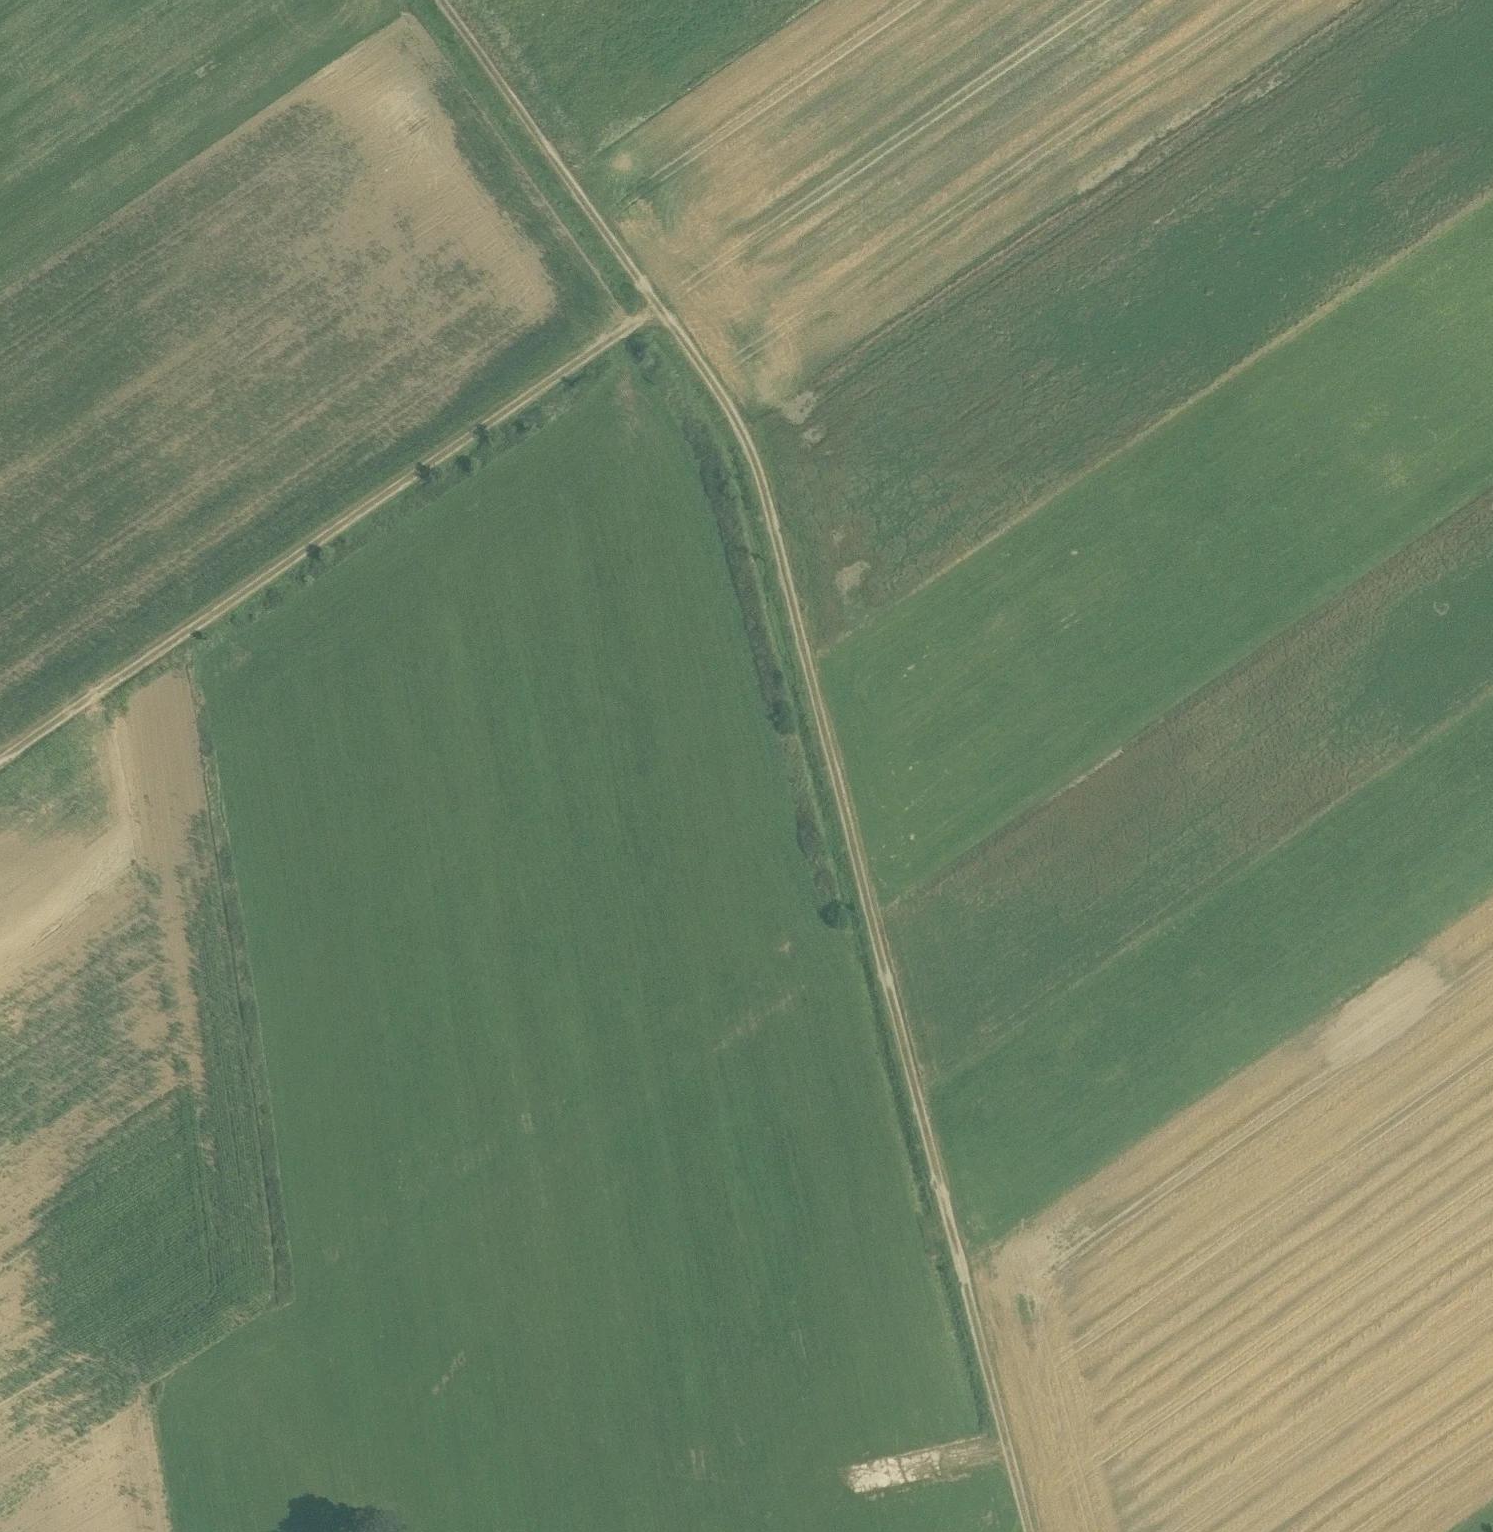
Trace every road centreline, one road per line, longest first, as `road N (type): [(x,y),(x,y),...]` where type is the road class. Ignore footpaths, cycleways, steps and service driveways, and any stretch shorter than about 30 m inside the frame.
road 1 (track): [(445,0),(764,459),(1032,1531)]
road 2 (track): [(0,762),(668,318)]

